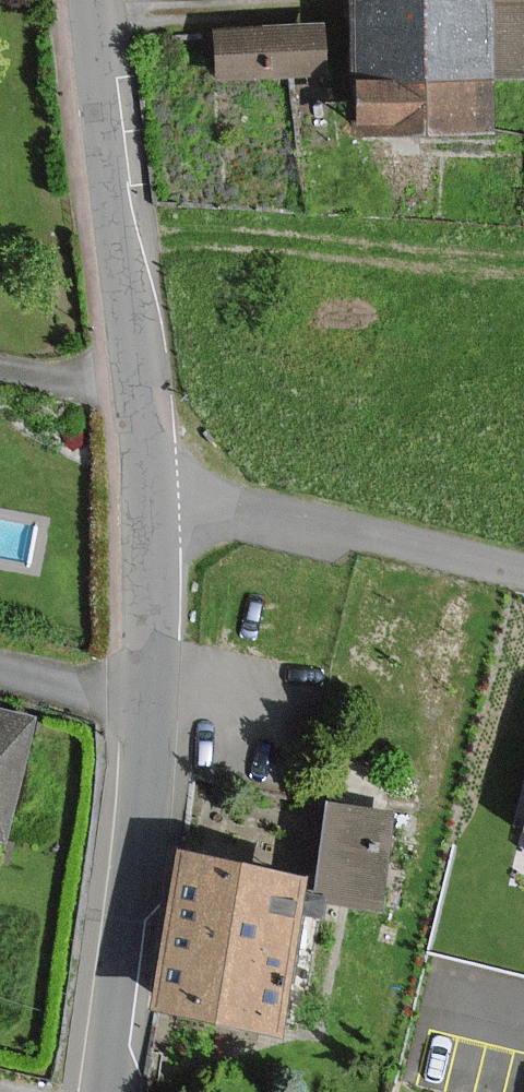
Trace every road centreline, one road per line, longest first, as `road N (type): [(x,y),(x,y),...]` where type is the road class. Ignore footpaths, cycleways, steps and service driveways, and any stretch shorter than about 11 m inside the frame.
road 1 (tertiary): [(156,500),(90,0)]
road 2 (tertiary): [(107,1091),(156,706)]
road 3 (residential): [(156,500),(305,519),(523,572)]
road 4 (tertiary): [(156,706),(156,500)]
road 5 (residential): [(0,673),(156,706)]

